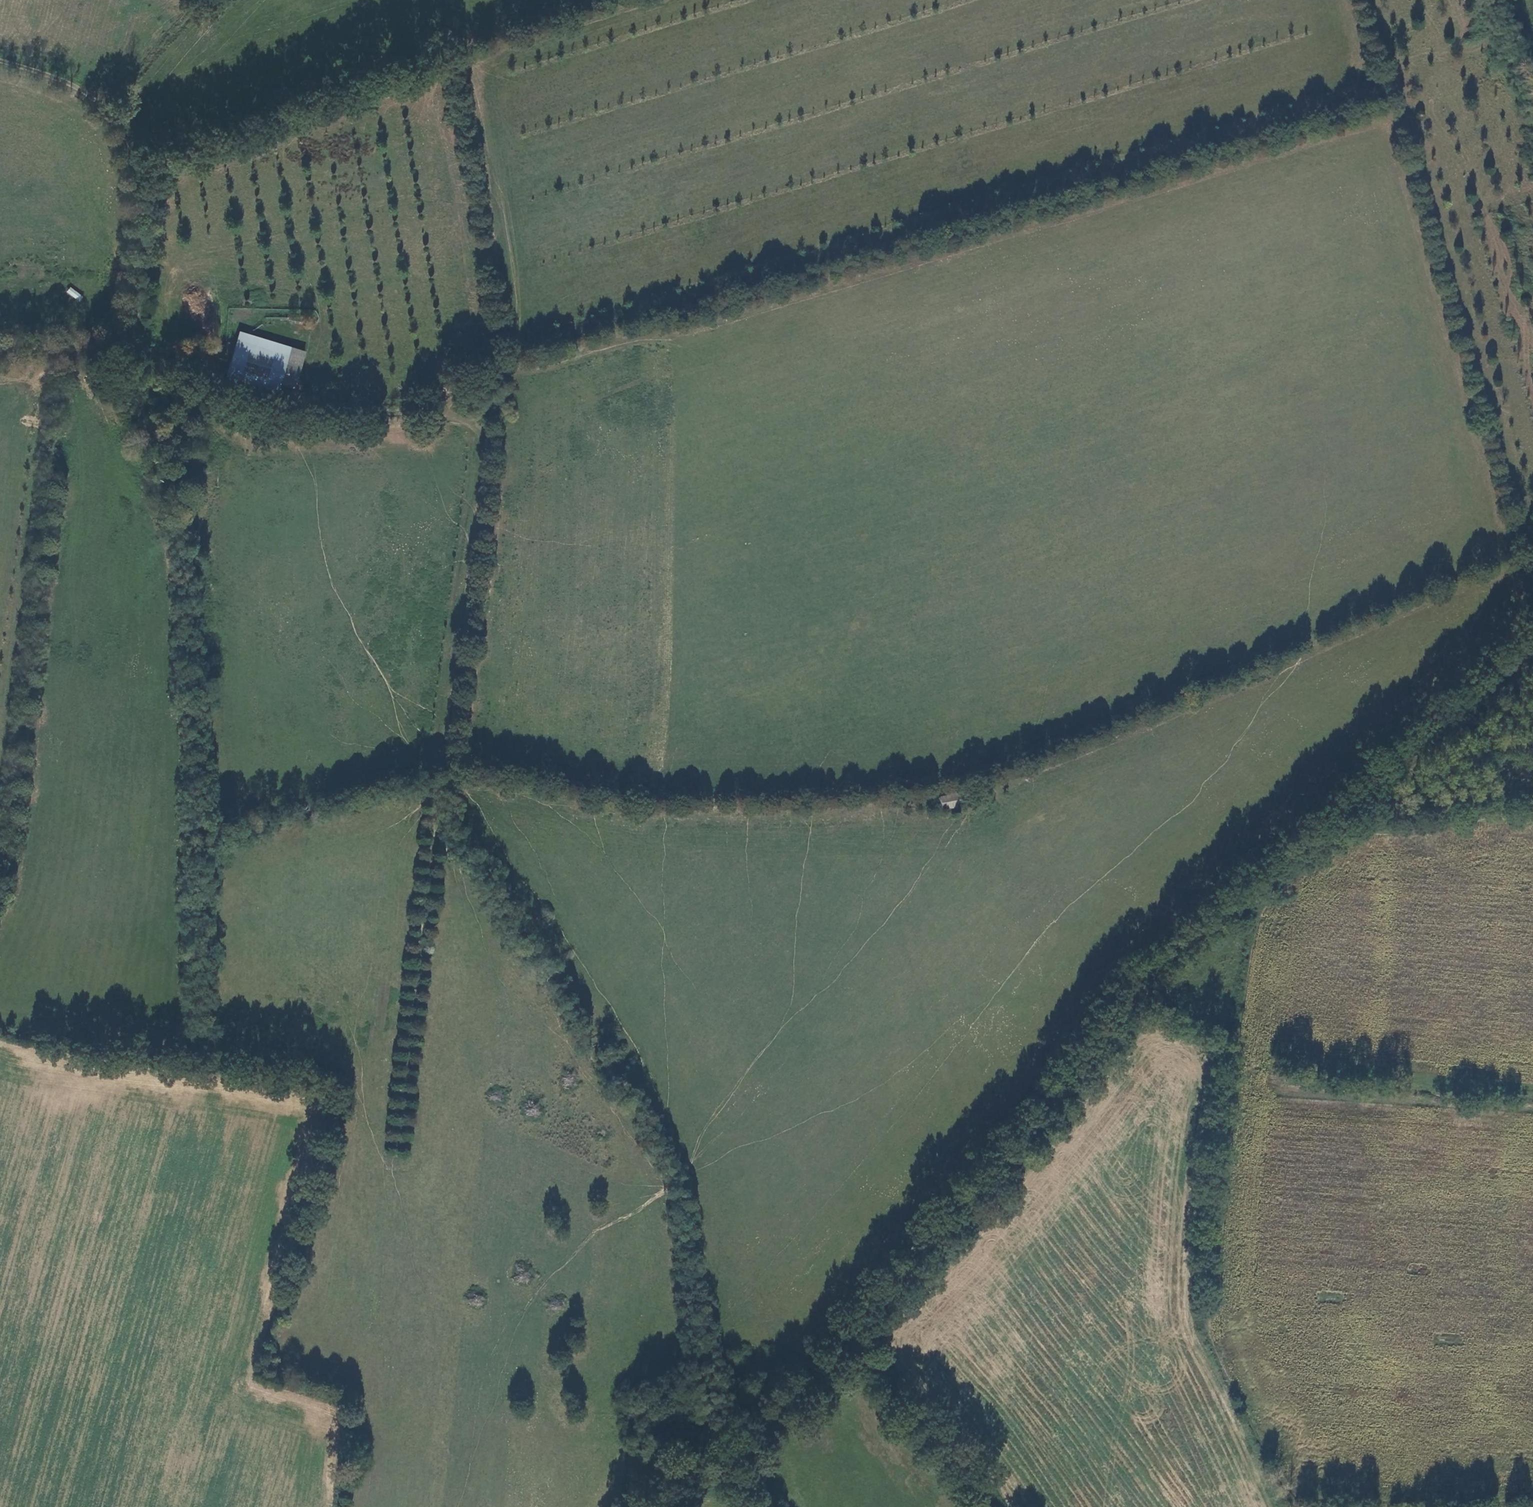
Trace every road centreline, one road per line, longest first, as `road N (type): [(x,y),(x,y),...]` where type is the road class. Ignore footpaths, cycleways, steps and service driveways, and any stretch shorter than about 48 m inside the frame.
road 1 (track): [(666,1506),(809,1387),(1126,1003),(1443,712),(1532,641)]
road 2 (track): [(0,61),(72,83),(109,119),(130,157),(140,241),(132,314),(115,339),(87,350),(0,353)]

